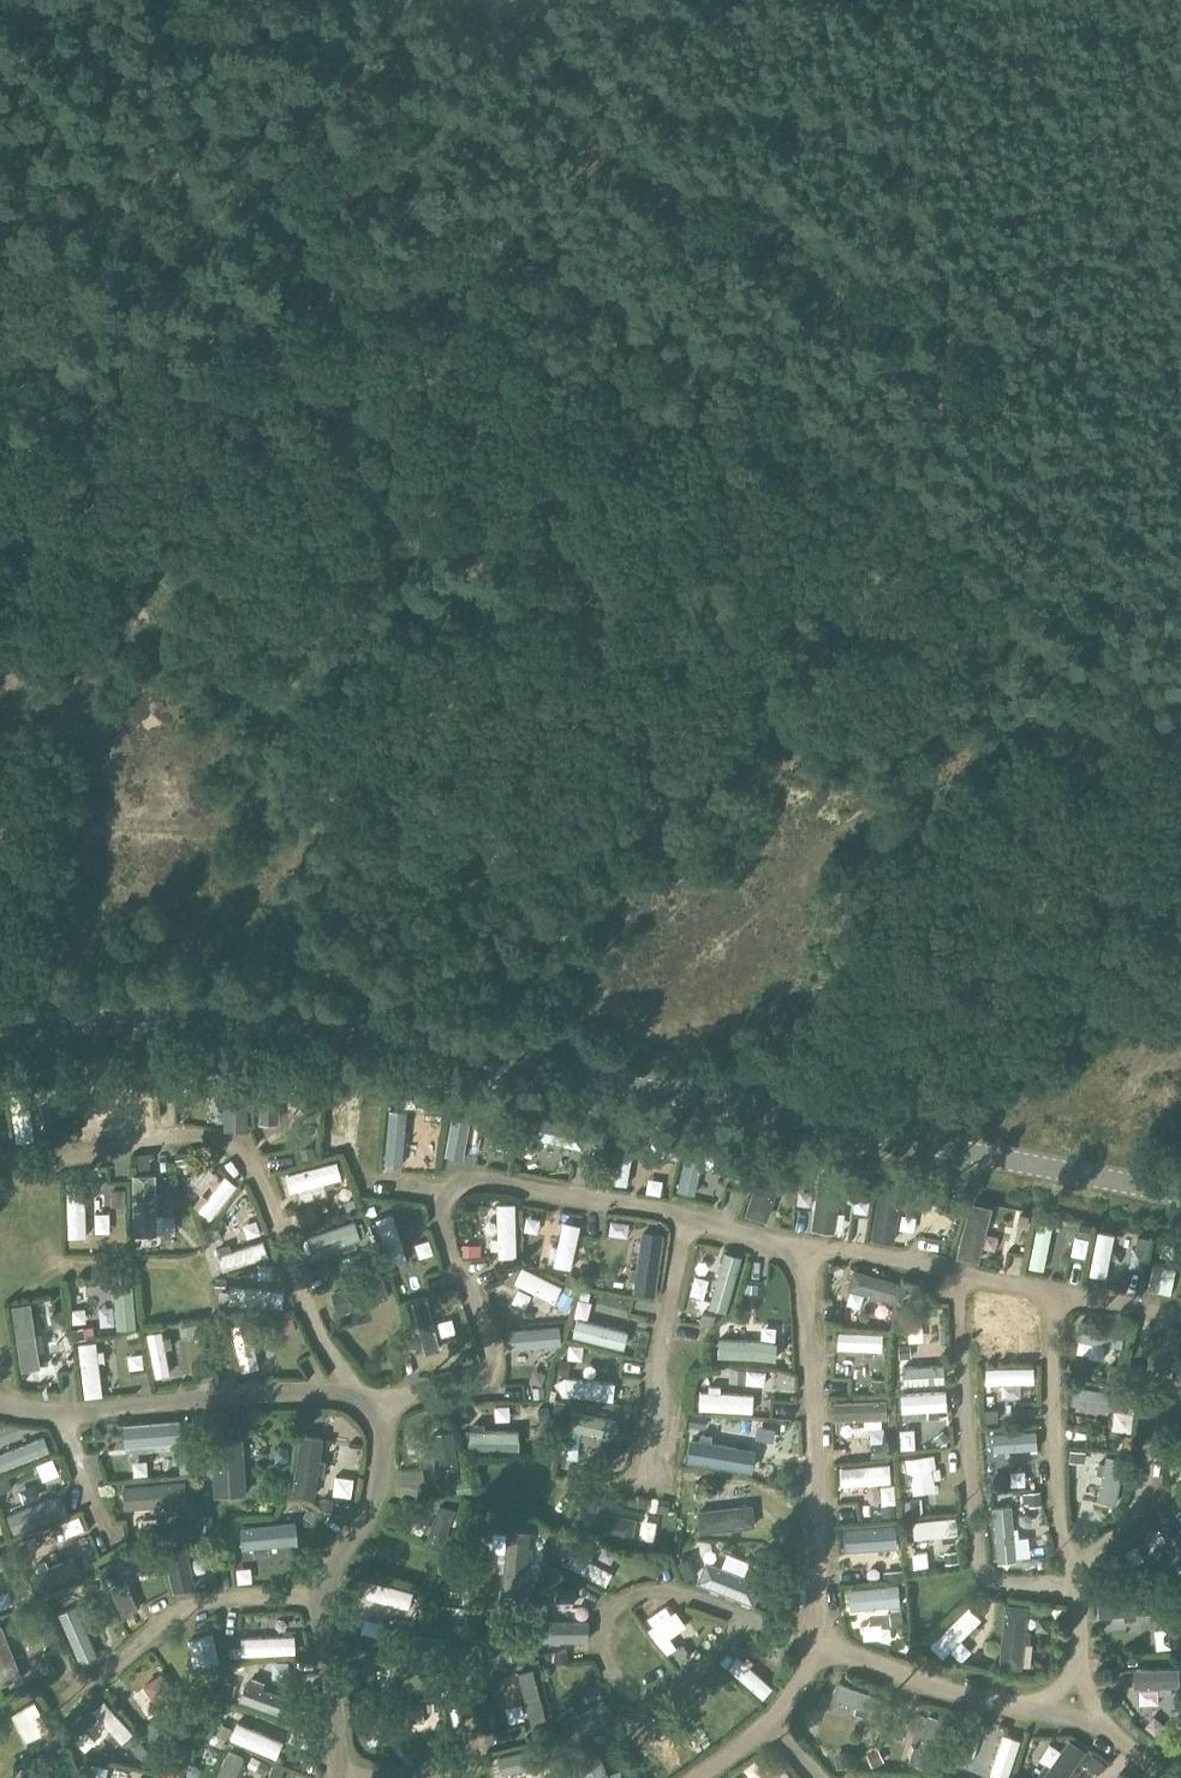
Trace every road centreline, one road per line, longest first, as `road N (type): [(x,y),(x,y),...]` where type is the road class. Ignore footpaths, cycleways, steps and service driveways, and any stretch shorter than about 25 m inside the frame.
road 1 (track): [(972,1150),(1035,1112),(1180,1048)]

